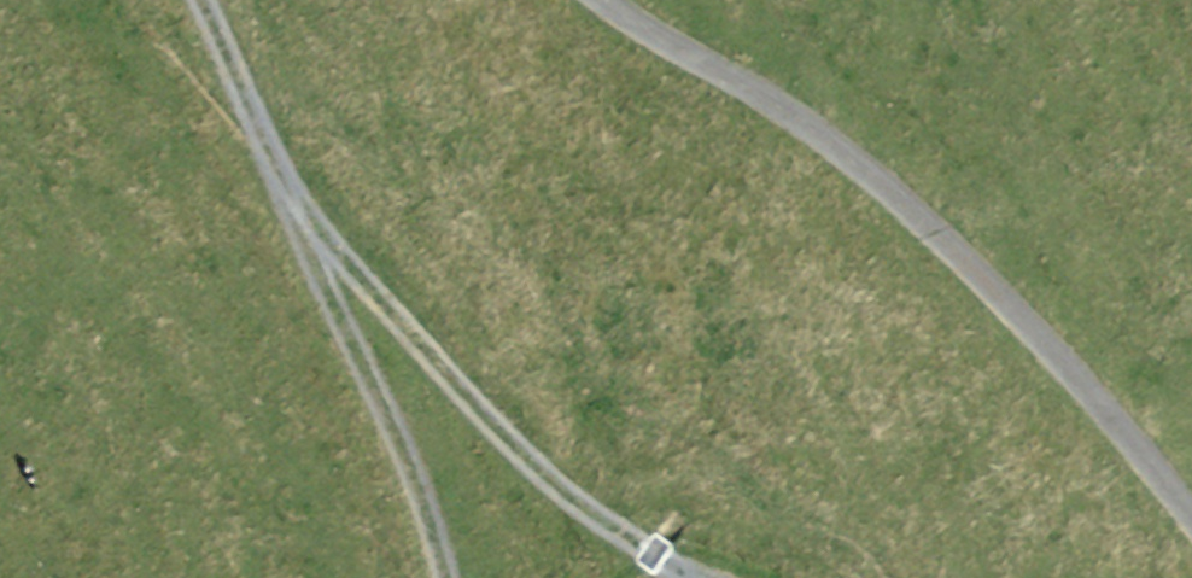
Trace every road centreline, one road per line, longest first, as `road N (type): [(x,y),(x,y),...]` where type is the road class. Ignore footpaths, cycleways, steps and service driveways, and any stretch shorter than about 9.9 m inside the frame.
road 1 (unclassified): [(1191,518),(1099,398),(901,199),(793,115),(601,0)]
road 2 (track): [(441,577),(395,432),(243,122),(195,0)]
road 3 (track): [(690,577),(589,513),(307,221),(295,225)]

